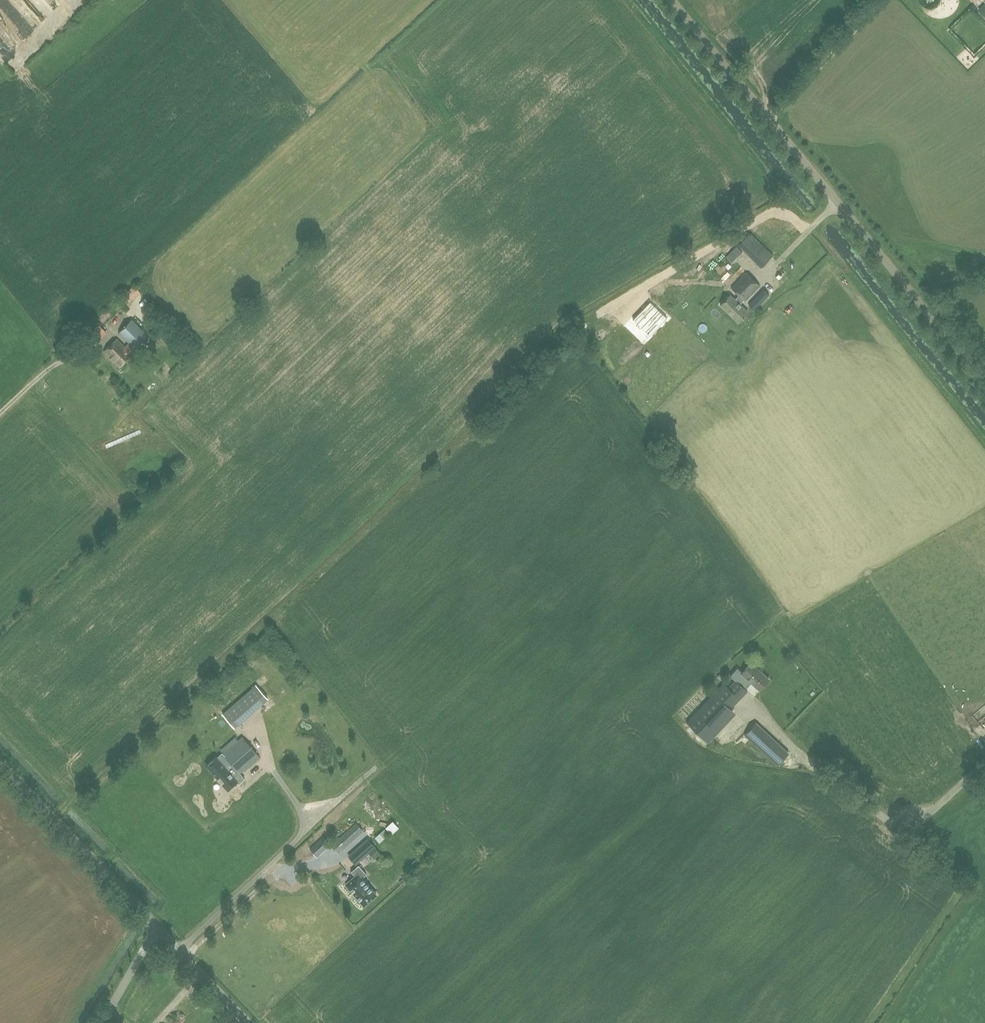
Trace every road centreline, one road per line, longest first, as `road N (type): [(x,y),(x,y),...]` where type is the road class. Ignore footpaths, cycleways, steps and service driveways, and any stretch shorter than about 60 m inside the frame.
road 1 (unclassified): [(984,383),(672,0)]
road 2 (unclassified): [(157,928),(0,763)]
road 3 (unclassified): [(248,1022),(157,928)]

